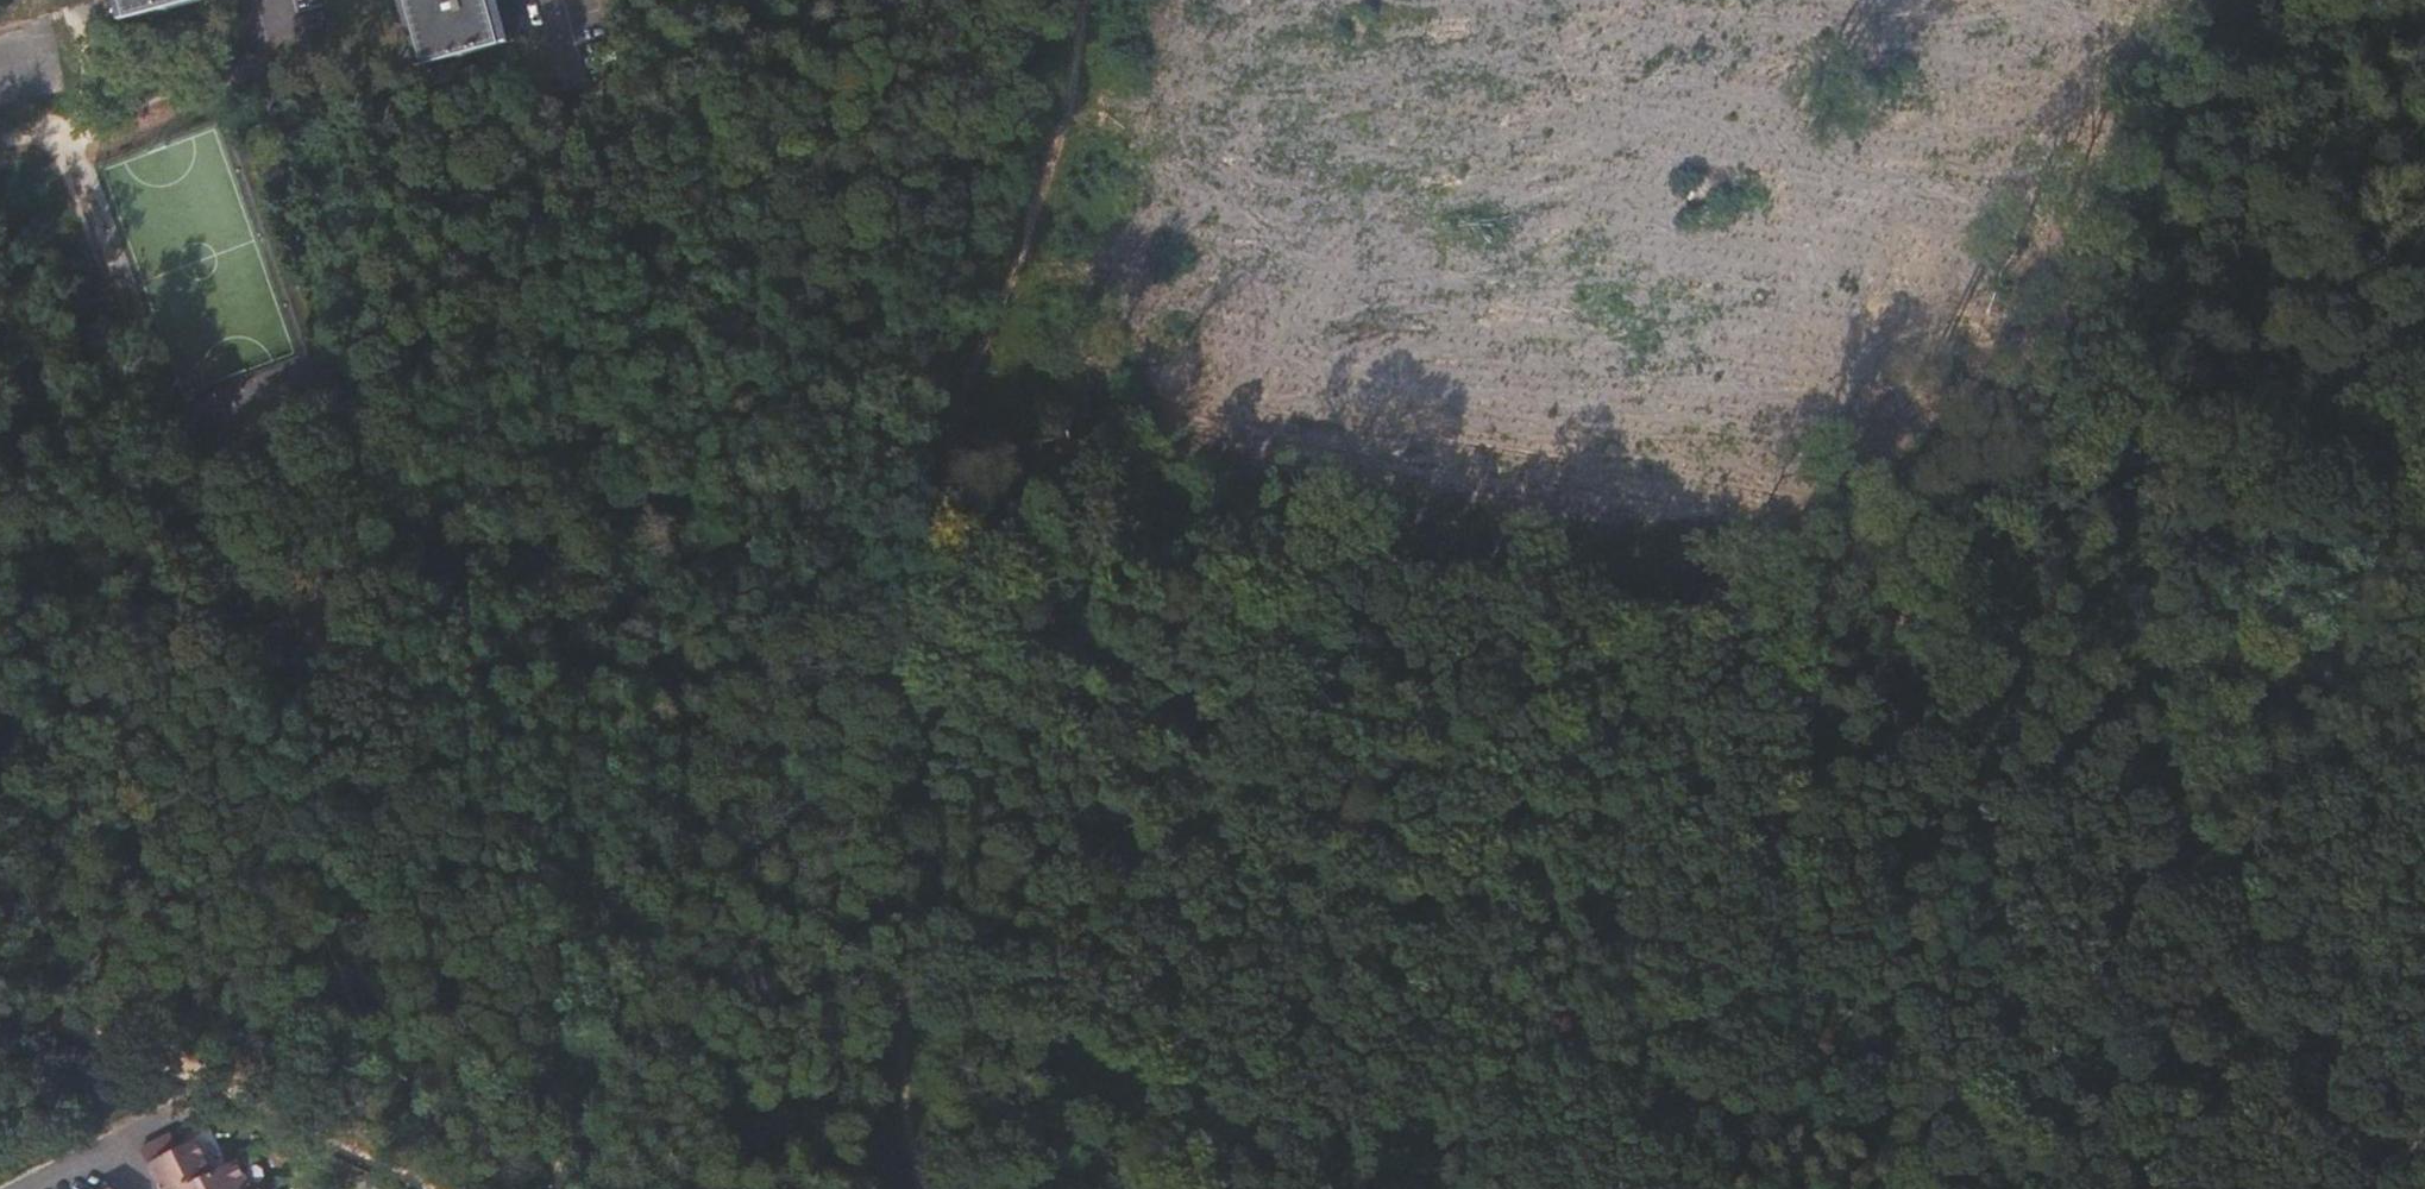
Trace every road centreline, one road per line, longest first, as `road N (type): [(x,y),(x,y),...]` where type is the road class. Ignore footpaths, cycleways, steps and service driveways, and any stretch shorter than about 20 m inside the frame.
road 1 (track): [(917,1188),(904,1143),(895,808),(904,605),(932,475),(1052,137),(1089,0)]

